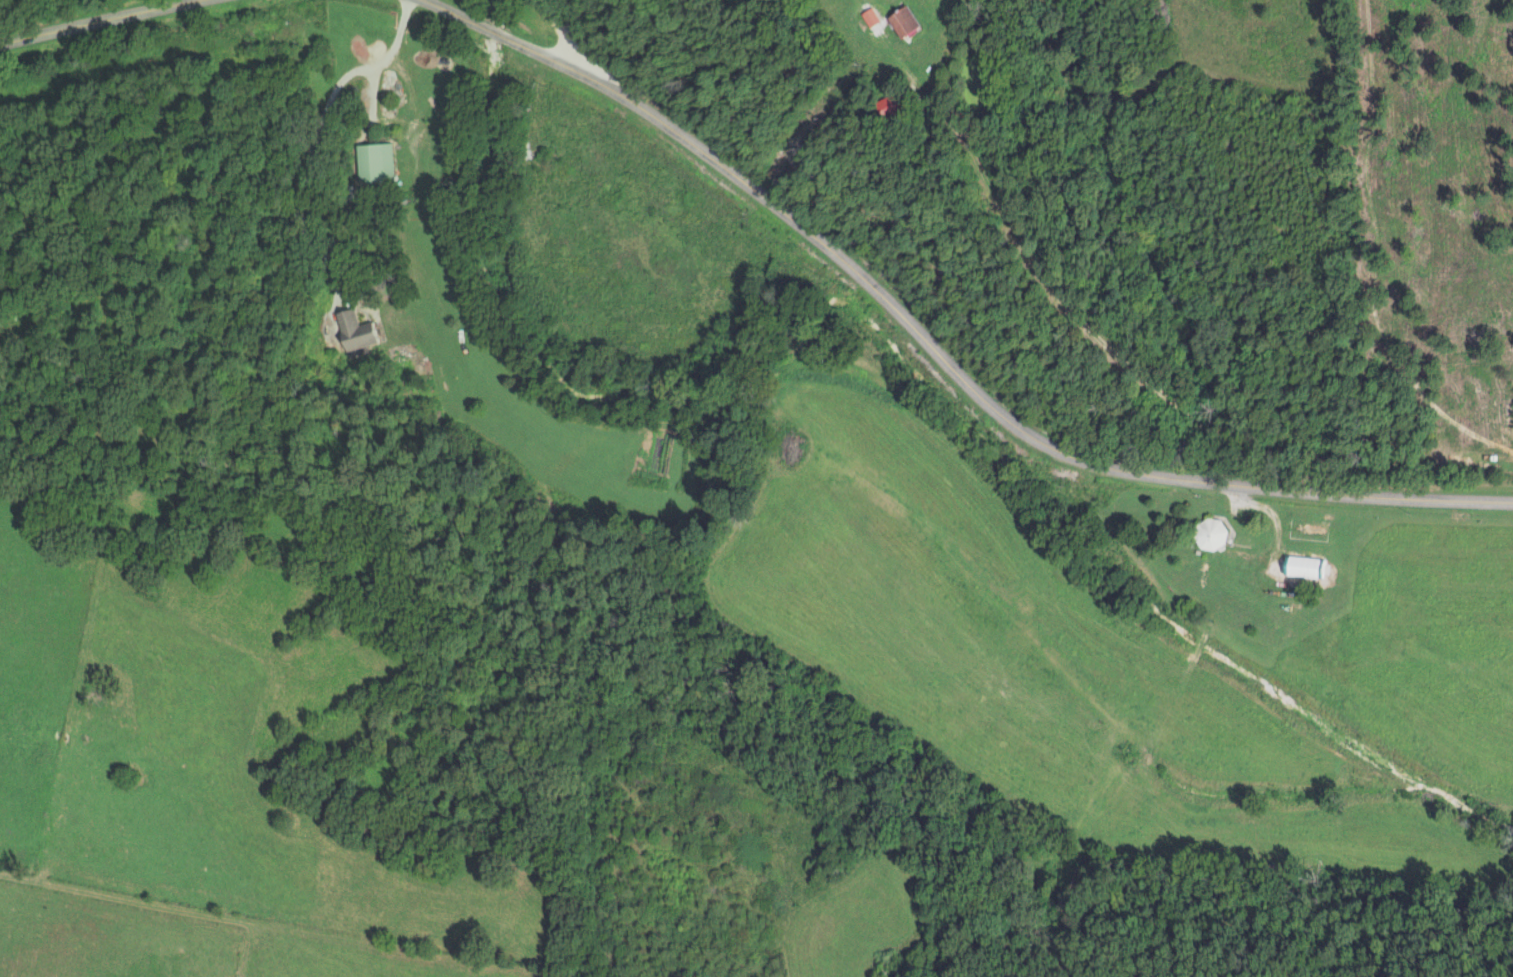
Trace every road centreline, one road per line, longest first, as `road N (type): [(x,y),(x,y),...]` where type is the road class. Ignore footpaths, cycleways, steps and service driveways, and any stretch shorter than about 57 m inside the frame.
road 1 (tertiary): [(1512,499),(1160,478),(1070,455),(1027,434),(845,259),(684,135),(588,71),(428,0)]
road 2 (tertiary): [(179,0),(0,42)]
road 3 (residential): [(1241,480),(1239,497),(1269,506),(1276,518),(1279,594)]

